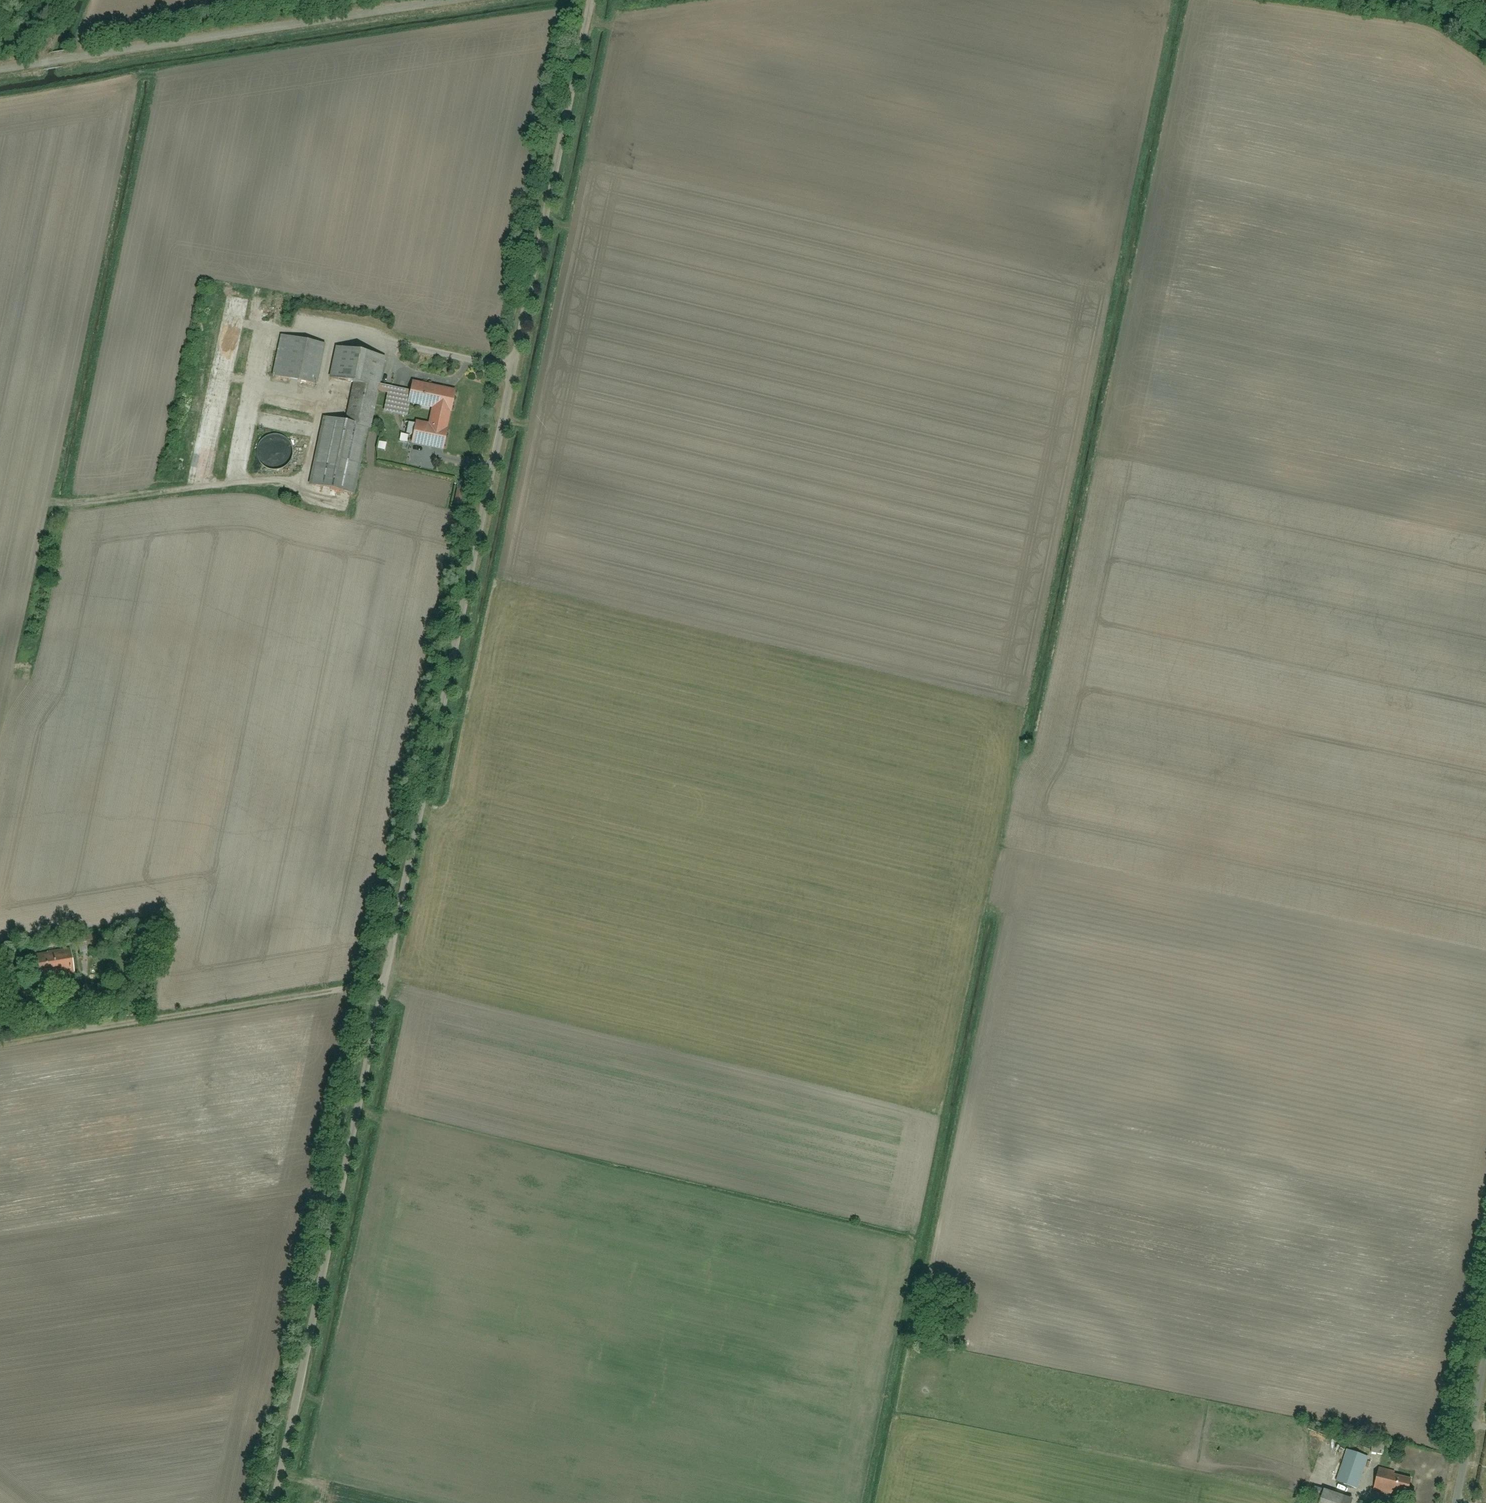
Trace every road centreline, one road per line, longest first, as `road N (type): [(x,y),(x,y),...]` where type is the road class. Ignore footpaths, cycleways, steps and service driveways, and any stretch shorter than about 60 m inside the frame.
road 1 (unclassified): [(593,0),(278,1502)]
road 2 (unclassified): [(0,69),(453,0)]
road 3 (unclassified): [(1485,1361),(1457,1502)]

